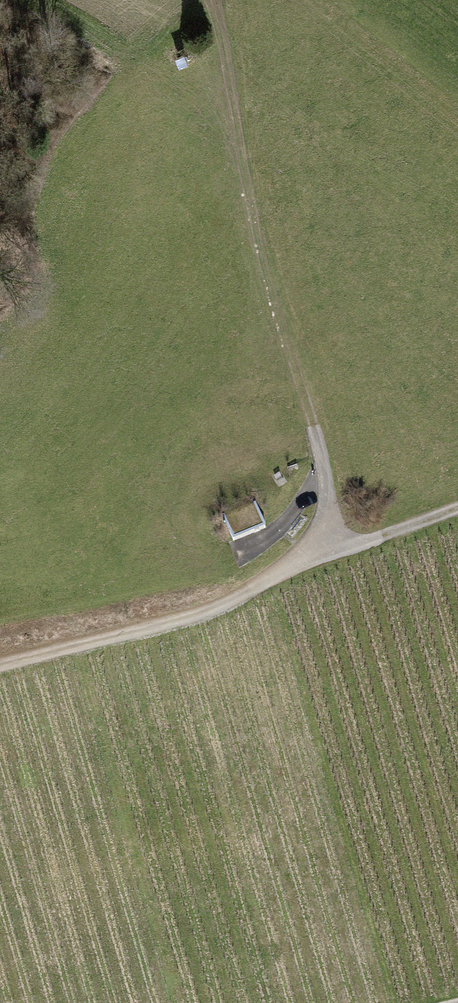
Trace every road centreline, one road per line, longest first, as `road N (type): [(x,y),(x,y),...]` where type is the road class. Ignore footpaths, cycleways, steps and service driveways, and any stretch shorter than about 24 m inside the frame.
road 1 (track): [(213,0),(272,296),(315,427),(338,552)]
road 2 (track): [(338,552),(208,610),(0,662)]
road 3 (track): [(234,111),(170,56),(36,0)]
road 4 (track): [(457,508),(338,552)]

